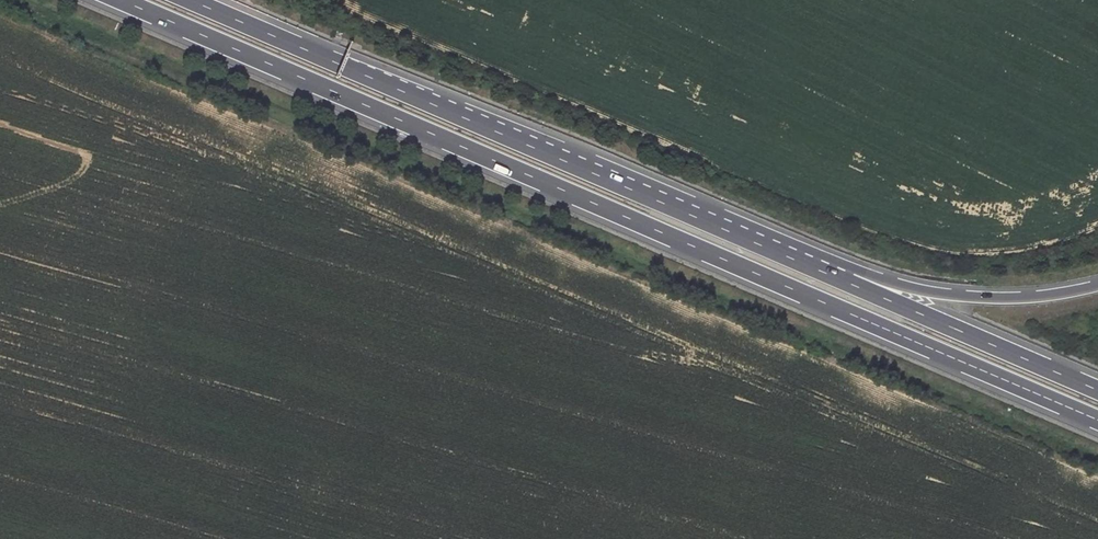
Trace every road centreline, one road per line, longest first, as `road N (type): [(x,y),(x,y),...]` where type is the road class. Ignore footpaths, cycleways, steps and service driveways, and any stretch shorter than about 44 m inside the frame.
road 1 (trunk): [(120,0),(1097,420)]
road 2 (trunk): [(849,283),(190,0)]
road 3 (trunk): [(1097,390),(849,283)]
road 4 (trunk): [(1097,285),(1000,298),(849,283)]

